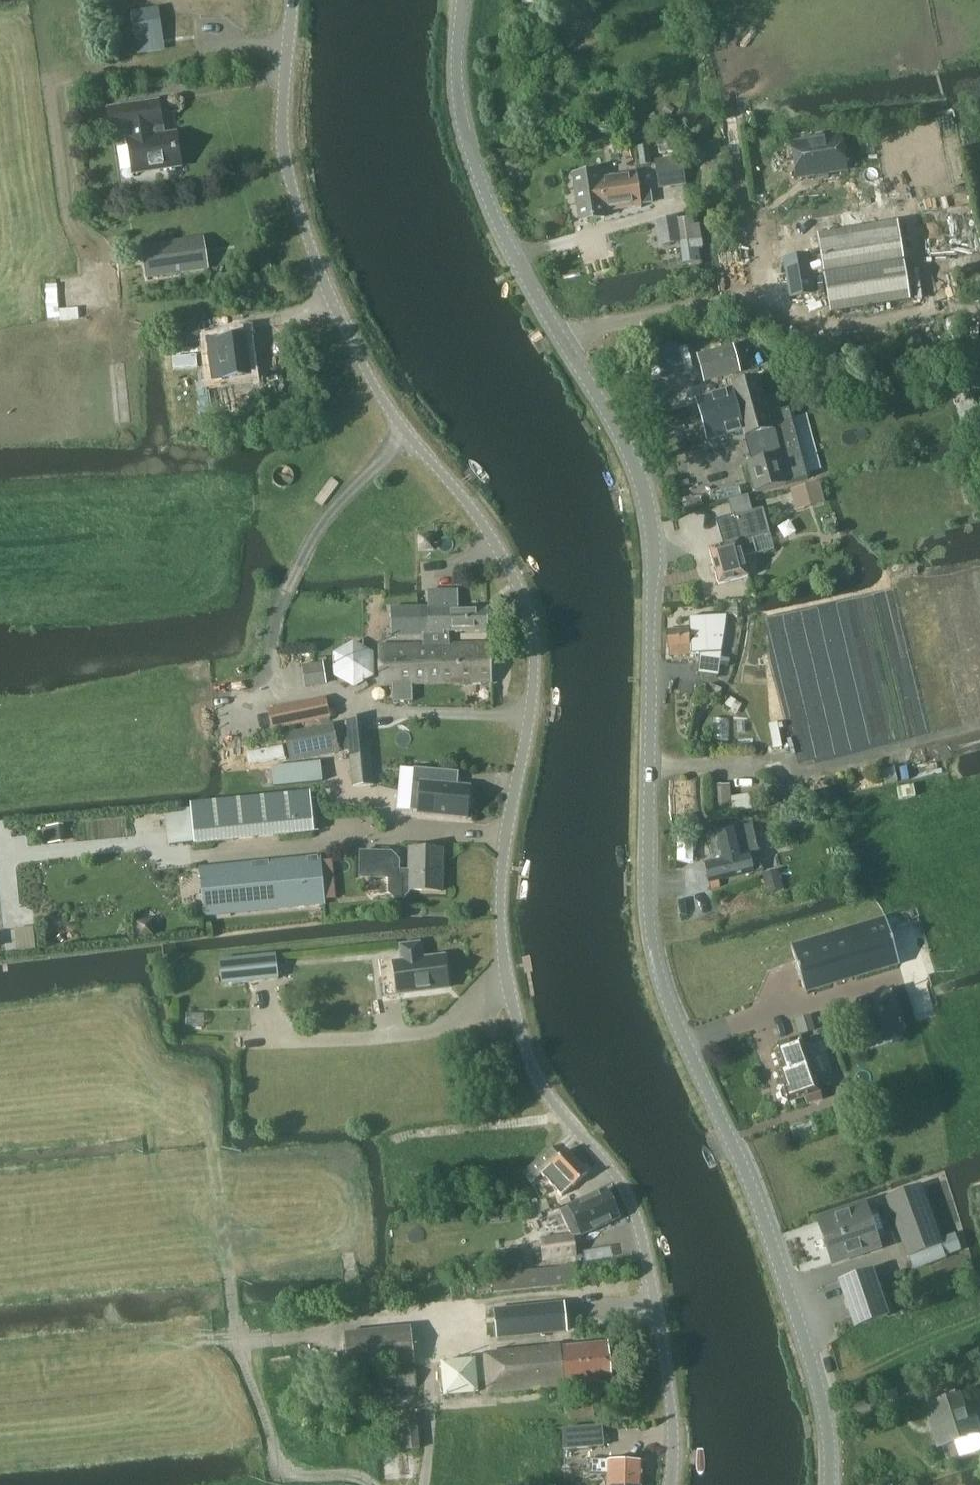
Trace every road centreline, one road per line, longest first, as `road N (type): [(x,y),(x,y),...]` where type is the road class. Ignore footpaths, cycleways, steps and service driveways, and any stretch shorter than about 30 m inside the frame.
road 1 (unclassified): [(671,1484),(671,1384),(637,1215),(529,1064),(507,980),(502,887),(536,664),(528,610),(488,533),(413,442),(329,303),(293,188),(285,111),(292,0)]
road 2 (unclassified): [(827,1484),(827,1426),(757,1203),(653,952),(652,586),(643,489),(622,435),(542,312),(486,197),(462,113),(461,0)]
road 3 (track): [(210,1123),(234,1339),(276,1454),(291,1477),(347,1475),(372,1484)]
road 4 (track): [(234,1339),(425,1322)]
road 5 (track): [(410,437),(361,480),(297,568)]
road 6 (track): [(424,1318),(432,1405),(423,1484)]

